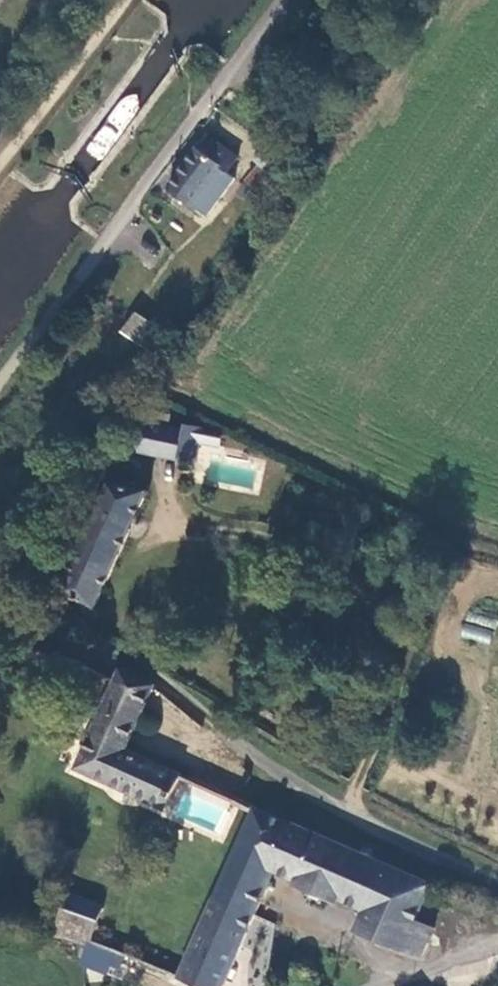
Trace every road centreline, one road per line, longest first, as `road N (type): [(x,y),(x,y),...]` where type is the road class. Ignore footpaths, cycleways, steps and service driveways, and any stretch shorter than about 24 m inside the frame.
road 1 (unclassified): [(497,886),(313,795),(238,740)]
road 2 (track): [(0,625),(133,666),(238,740)]

